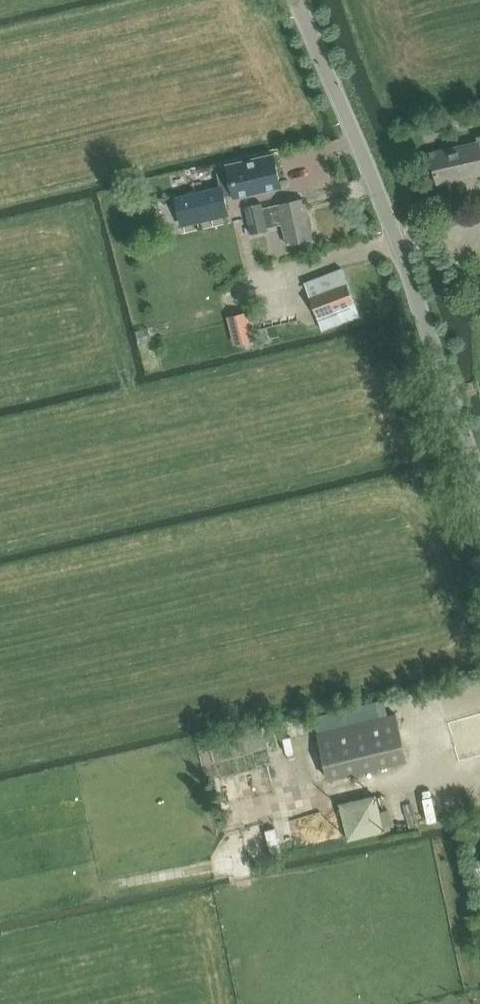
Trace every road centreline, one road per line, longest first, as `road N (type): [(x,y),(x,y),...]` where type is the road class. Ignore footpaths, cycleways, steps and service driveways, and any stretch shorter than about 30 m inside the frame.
road 1 (tertiary): [(479,482),(397,240),(297,0)]

